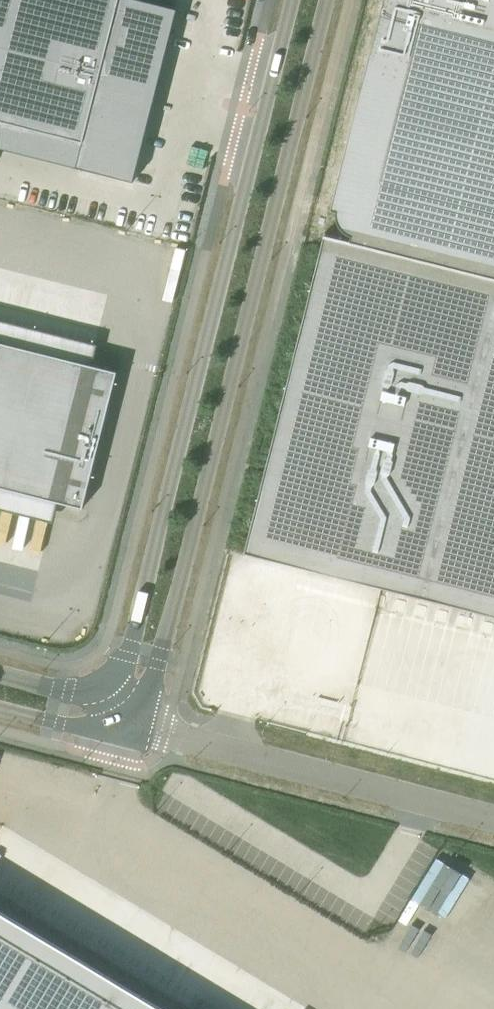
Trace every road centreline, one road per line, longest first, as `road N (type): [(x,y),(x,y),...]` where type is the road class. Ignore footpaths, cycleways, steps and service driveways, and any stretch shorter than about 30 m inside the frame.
road 1 (tertiary): [(131,718),(156,671),(325,0)]
road 2 (tertiary): [(291,0),(125,662),(104,684)]
road 3 (unclassified): [(493,815),(131,718)]
road 4 (tertiary): [(0,707),(88,726),(131,718)]

